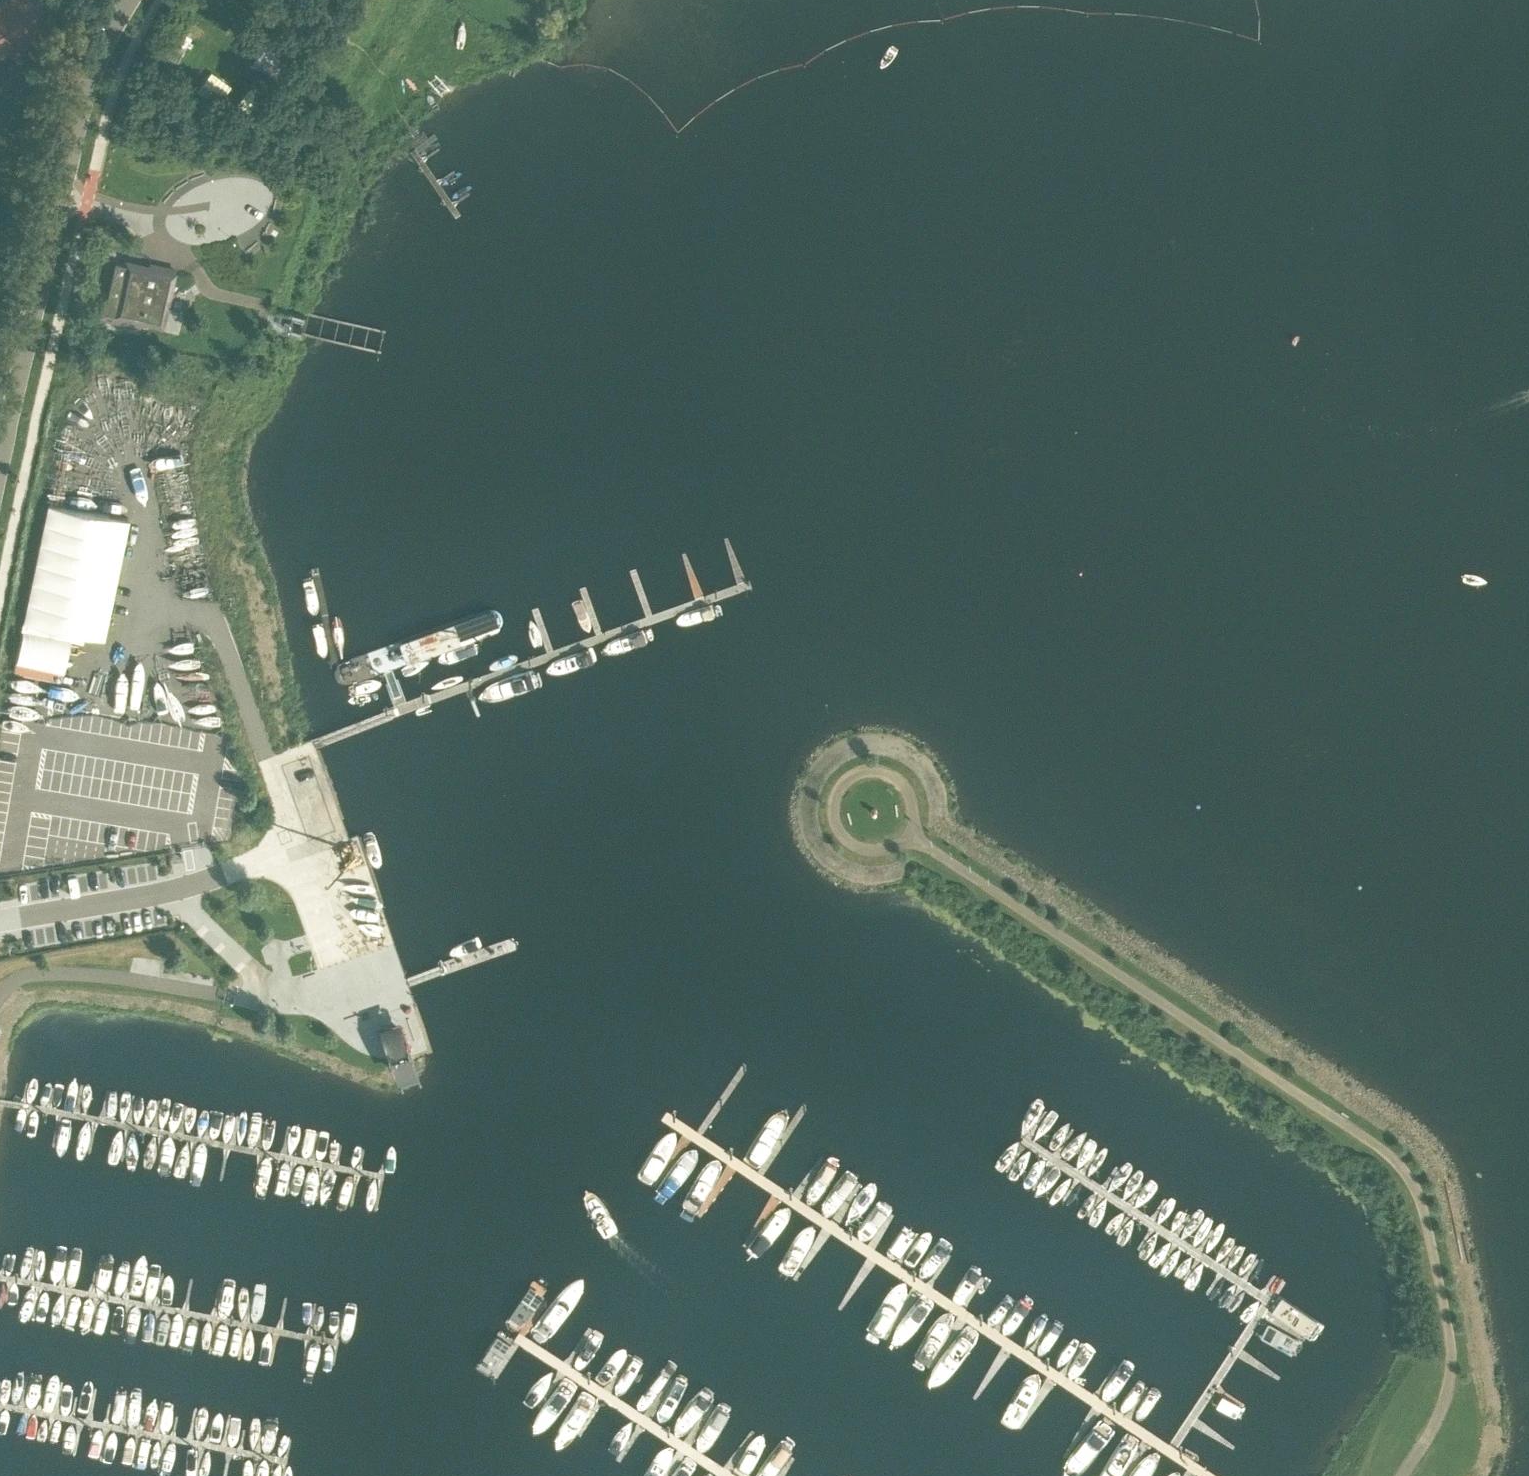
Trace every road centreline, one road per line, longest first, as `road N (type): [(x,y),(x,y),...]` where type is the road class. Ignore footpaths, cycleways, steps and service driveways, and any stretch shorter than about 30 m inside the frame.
road 1 (unclassified): [(129,0),(88,84),(0,454)]

